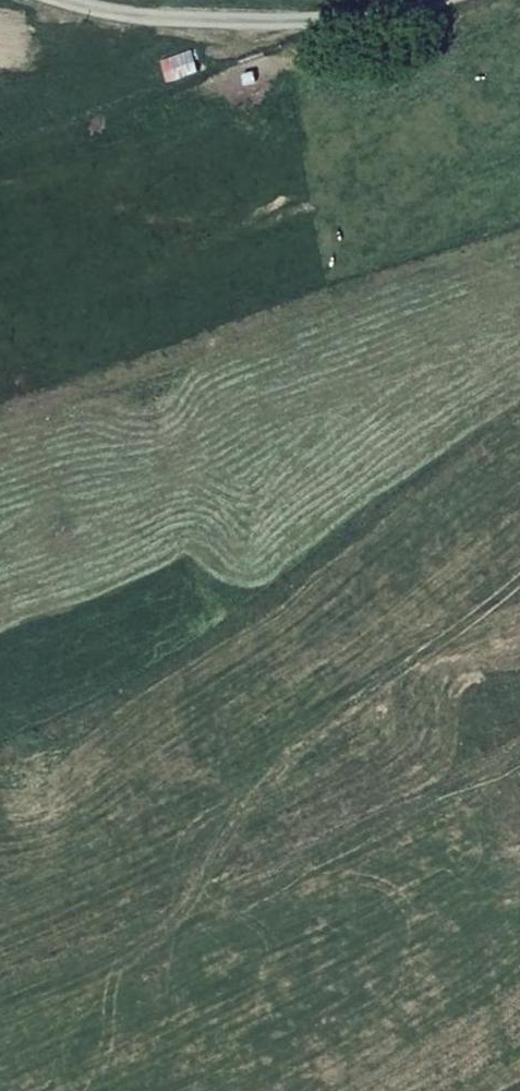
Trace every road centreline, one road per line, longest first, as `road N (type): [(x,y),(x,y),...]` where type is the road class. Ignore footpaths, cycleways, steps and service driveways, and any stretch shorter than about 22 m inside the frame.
road 1 (unclassified): [(74,0),(248,18),(376,20),(451,0)]

